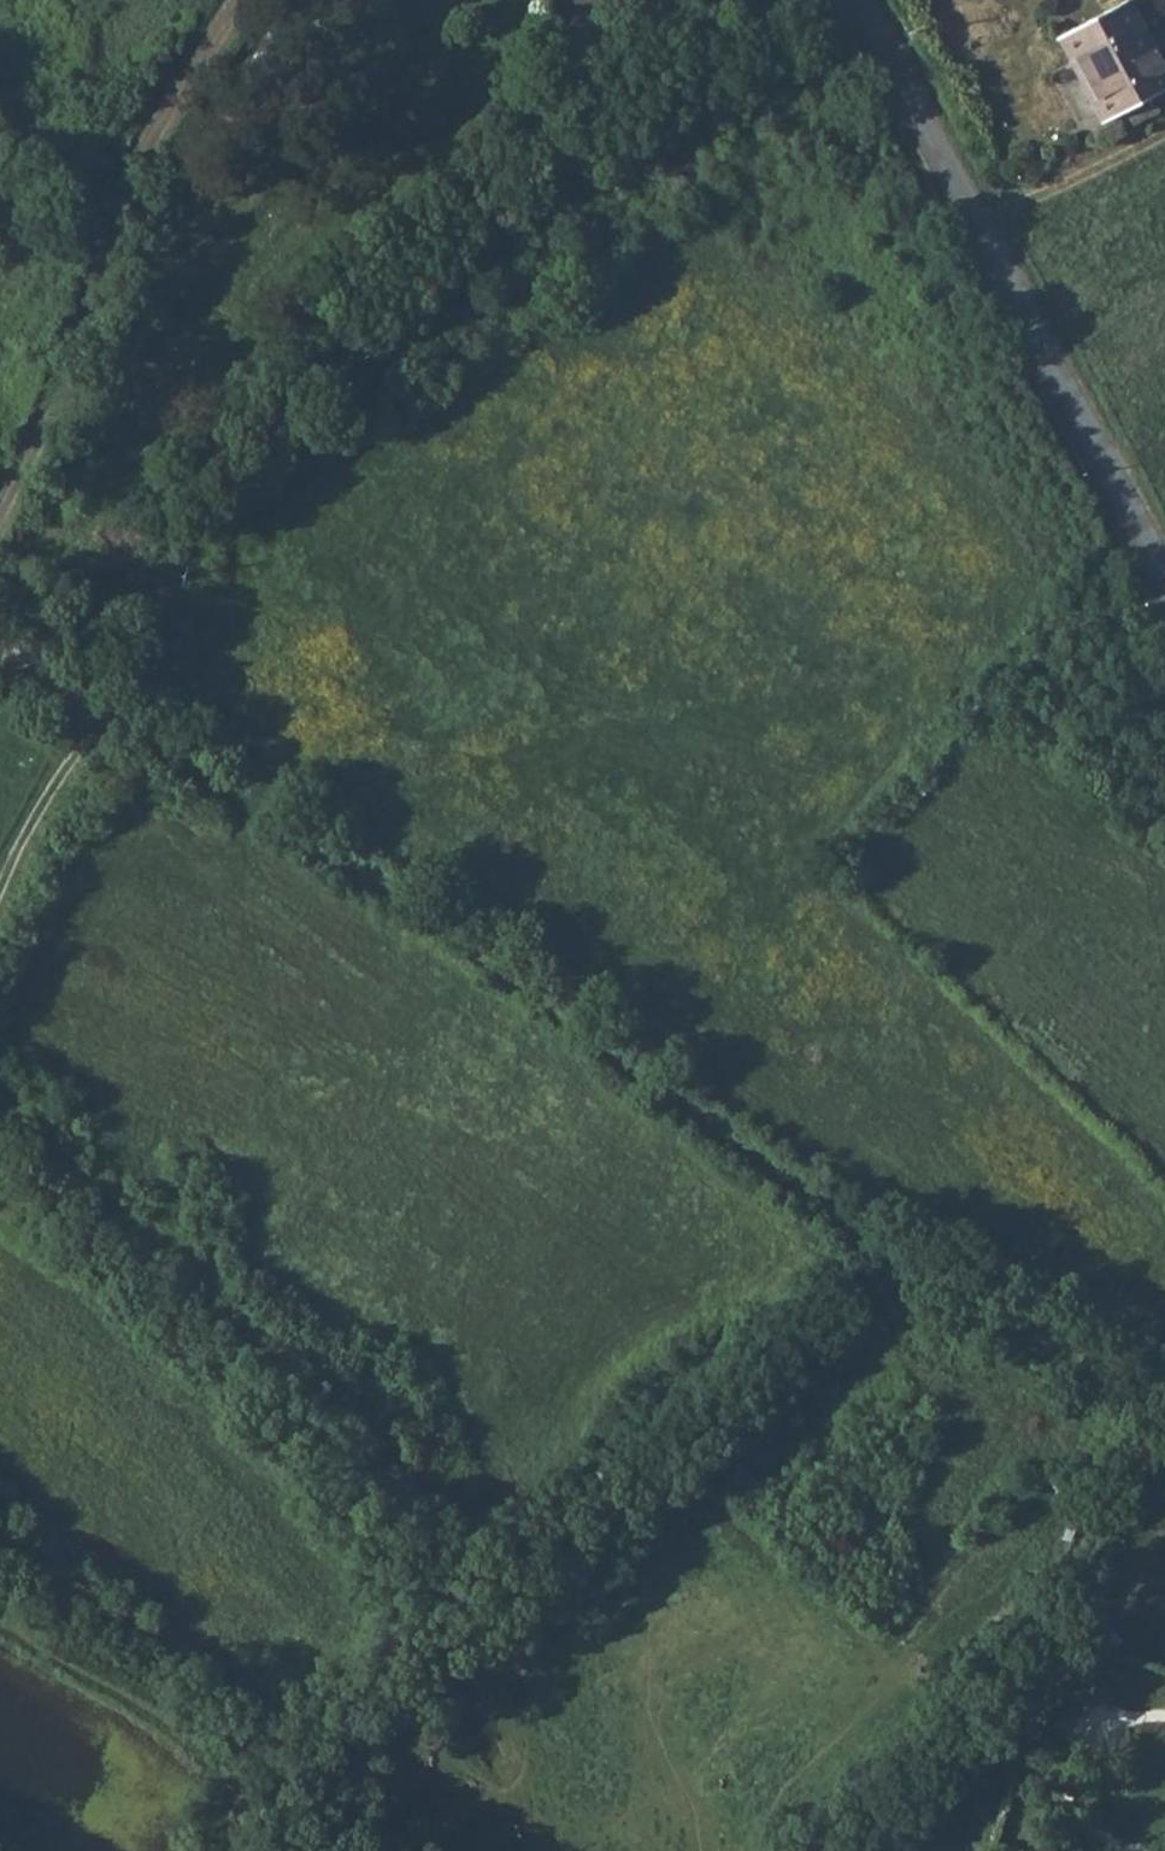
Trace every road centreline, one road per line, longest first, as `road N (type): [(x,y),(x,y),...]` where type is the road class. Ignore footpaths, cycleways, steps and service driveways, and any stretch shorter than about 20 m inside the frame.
road 1 (track): [(0,634),(128,727),(496,963),(866,1239),(1164,1413)]
road 2 (tertiary): [(856,0),(1164,578)]
road 3 (unclassified): [(255,0),(171,158),(75,378),(0,523)]
road 4 (track): [(106,710),(0,900)]
road 5 (track): [(975,224),(1164,130)]

